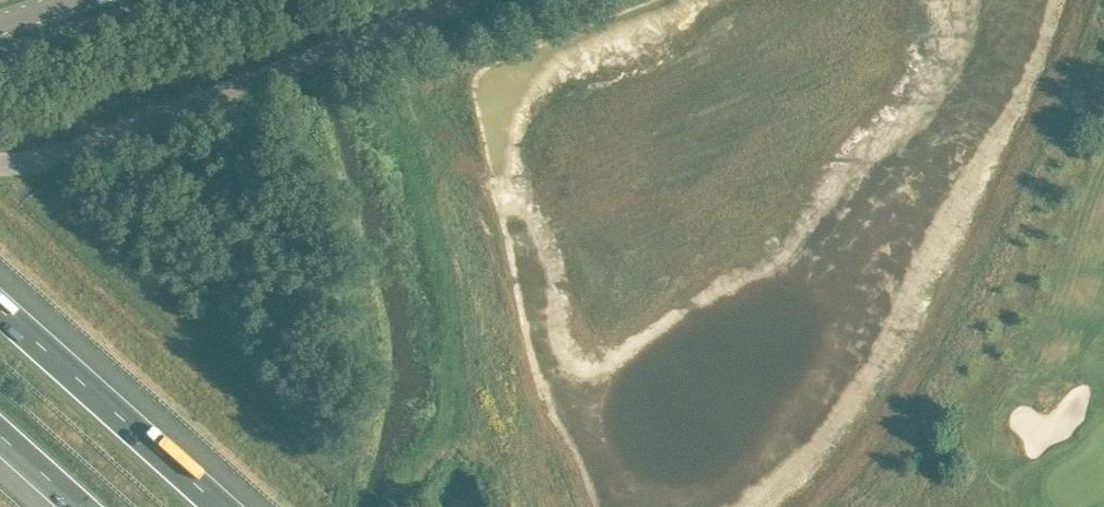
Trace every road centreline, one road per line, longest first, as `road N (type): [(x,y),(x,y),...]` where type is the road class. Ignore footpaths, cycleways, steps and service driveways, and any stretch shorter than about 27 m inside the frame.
road 1 (unclassified): [(462,0),(84,147),(0,165)]
road 2 (motorway): [(220,506),(0,310)]

